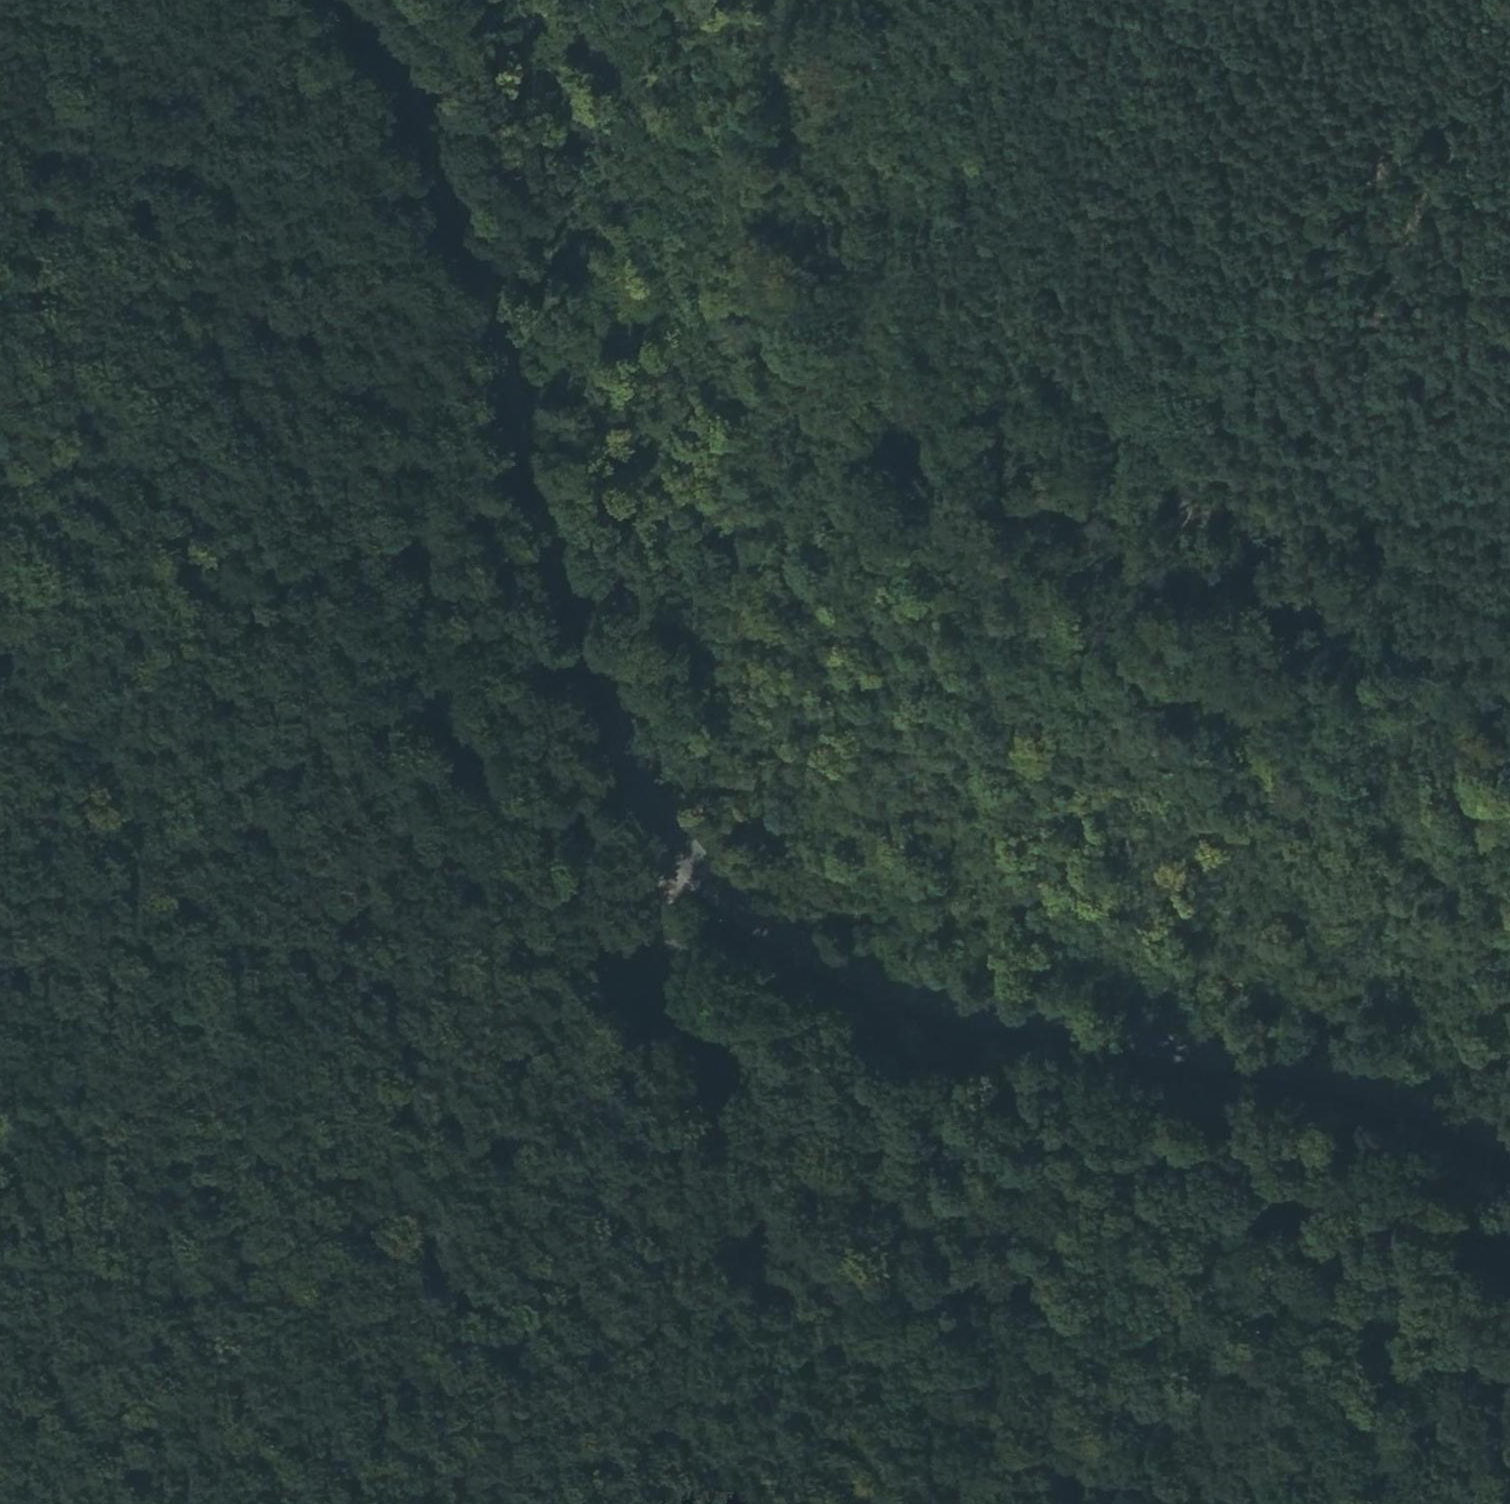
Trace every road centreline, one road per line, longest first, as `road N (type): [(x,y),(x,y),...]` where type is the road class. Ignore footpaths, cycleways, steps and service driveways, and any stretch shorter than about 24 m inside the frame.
road 1 (tertiary): [(345,0),(438,162),(573,640),(636,795),(684,865),(736,913),(931,1012),(1040,1038),(1307,1080),(1424,1111),(1509,1152)]
road 2 (track): [(684,865),(662,1018),(764,1152),(950,1503)]

